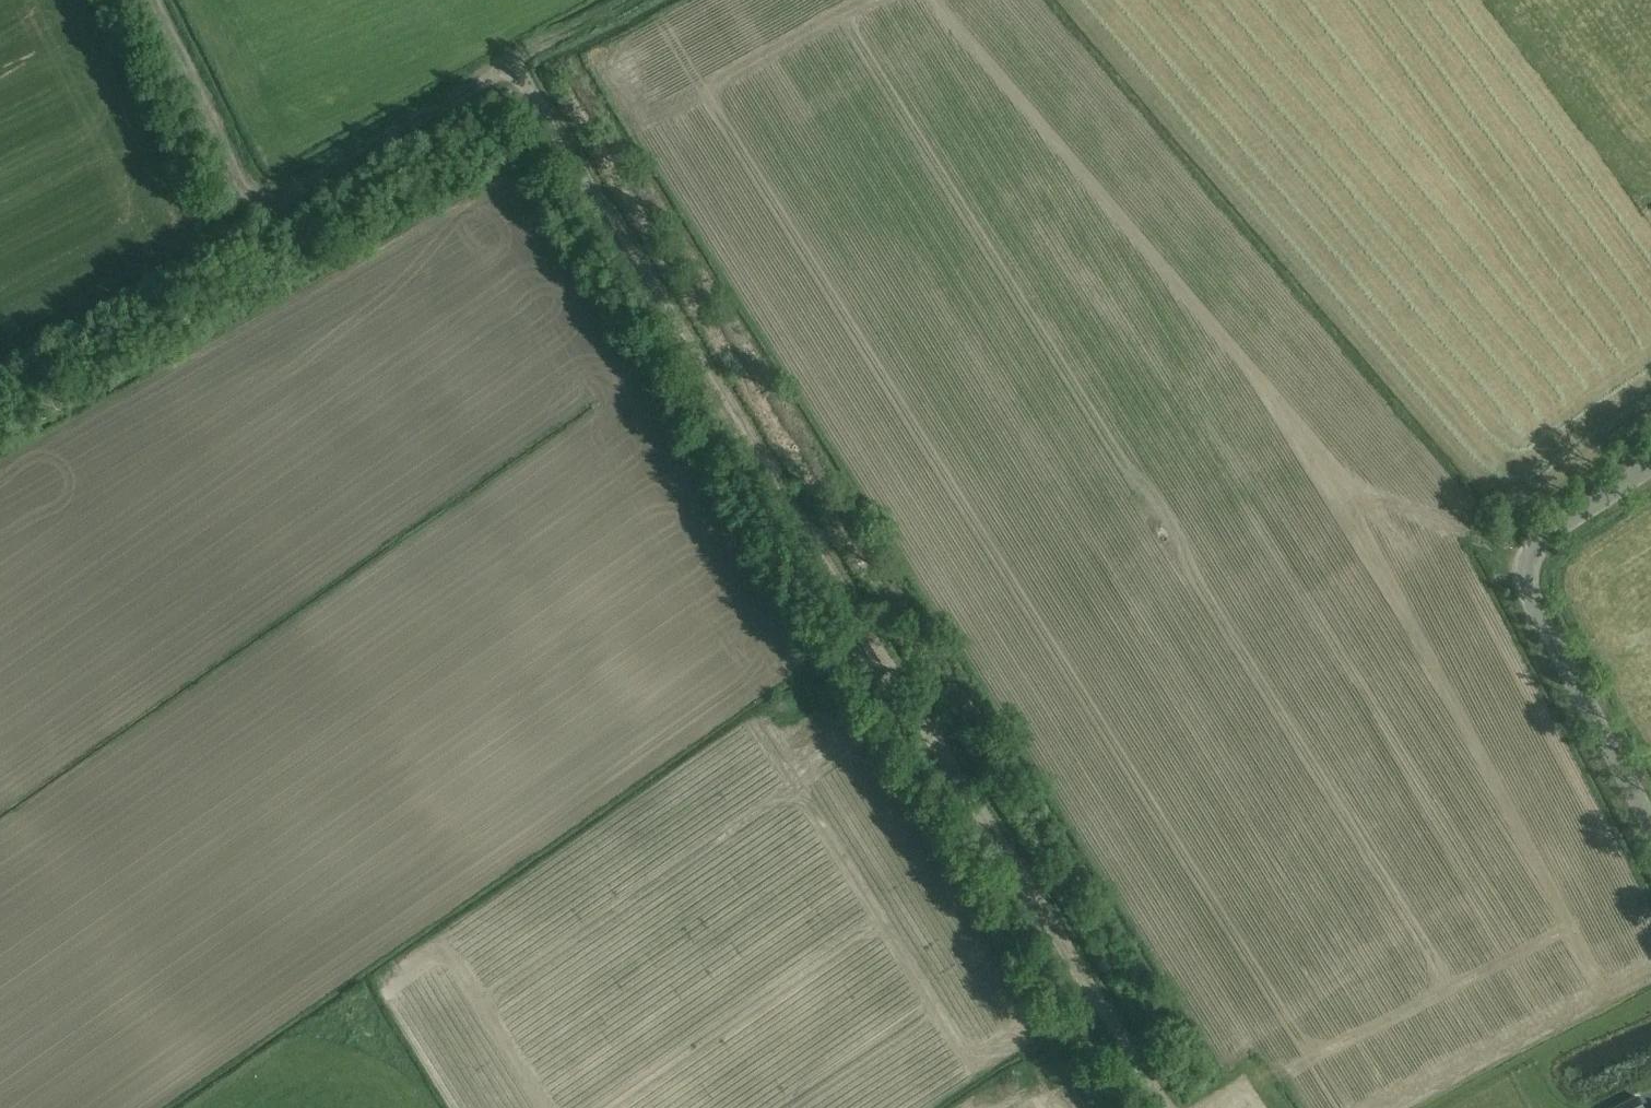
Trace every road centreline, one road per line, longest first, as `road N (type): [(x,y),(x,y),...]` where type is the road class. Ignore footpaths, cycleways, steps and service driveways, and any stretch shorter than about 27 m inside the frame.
road 1 (unclassified): [(1650,811),(1544,607),(1538,558),(1562,529),(1650,471)]

